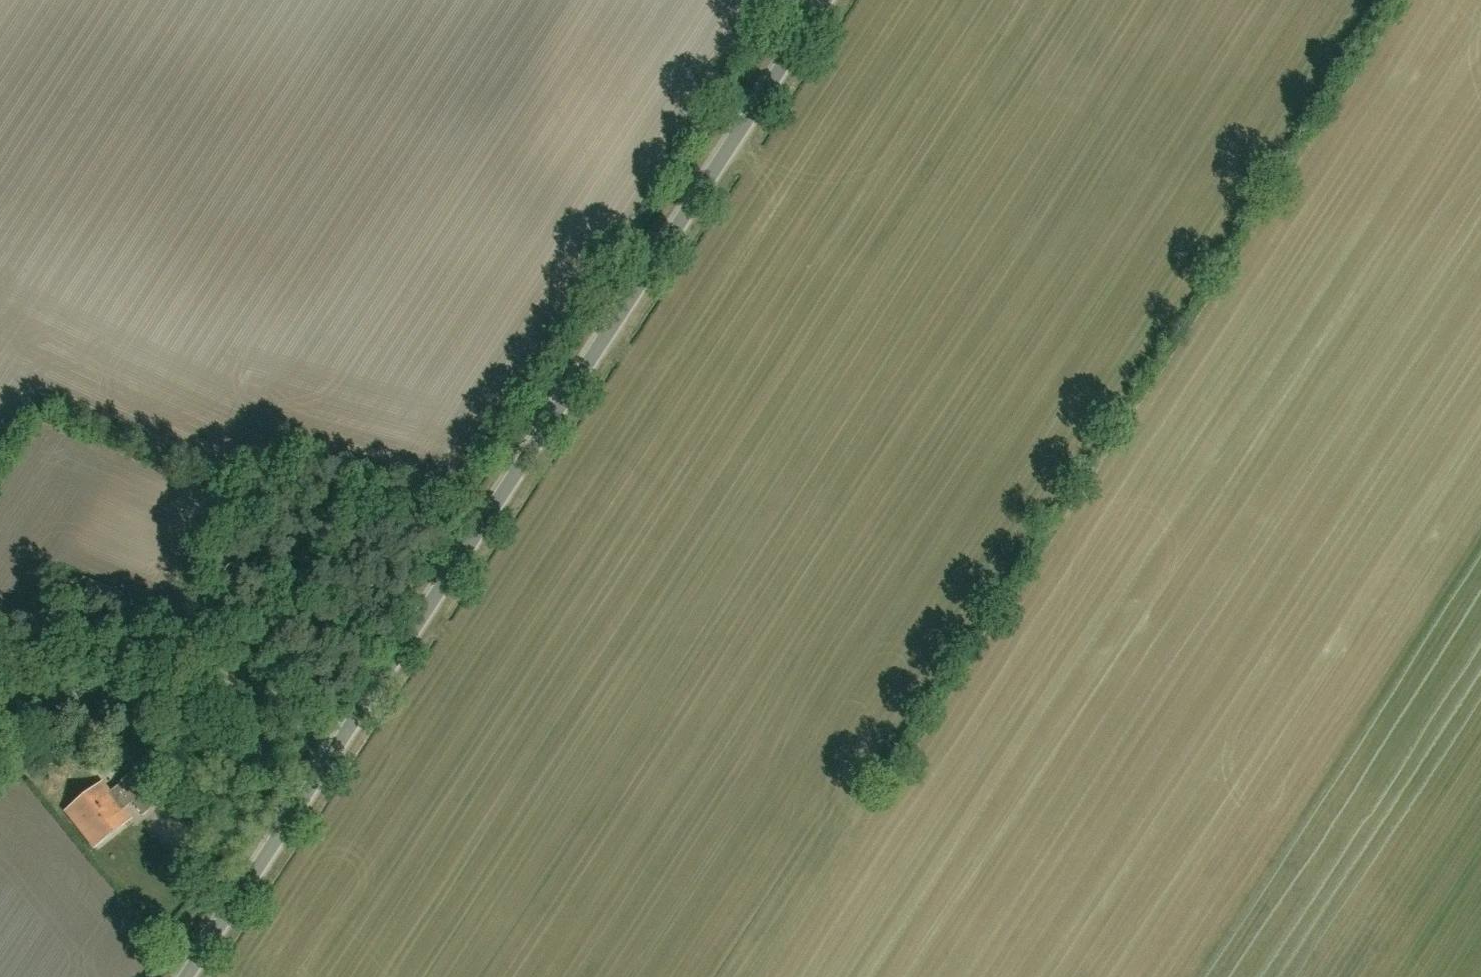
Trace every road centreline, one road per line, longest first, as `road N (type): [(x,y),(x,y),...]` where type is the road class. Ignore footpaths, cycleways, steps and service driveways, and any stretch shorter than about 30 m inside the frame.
road 1 (unclassified): [(186,976),(823,0)]

